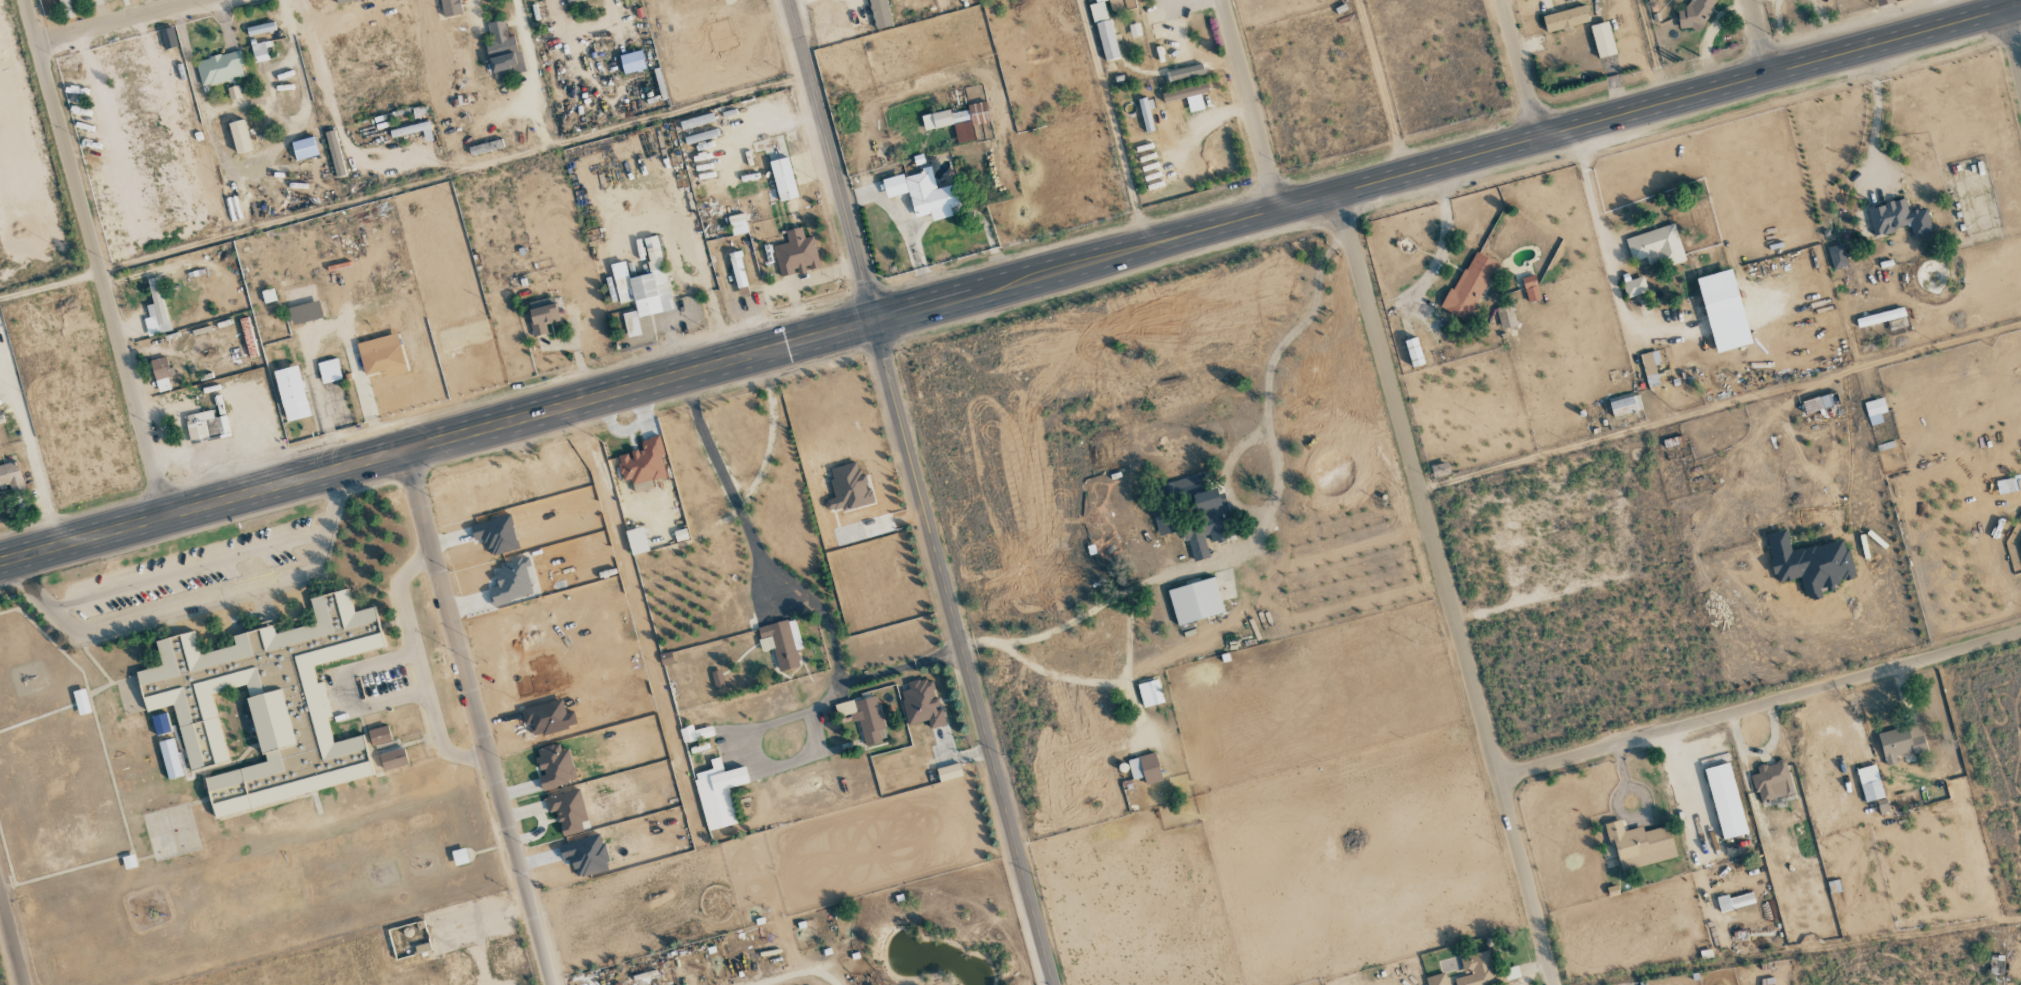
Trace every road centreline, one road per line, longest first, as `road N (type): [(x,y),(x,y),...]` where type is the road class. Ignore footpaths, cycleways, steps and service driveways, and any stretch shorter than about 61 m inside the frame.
road 1 (secondary): [(2020,4),(0,563)]
road 2 (secondary): [(786,0),(1052,984)]
road 3 (residential): [(1557,984),(1338,194)]
road 4 (residential): [(551,984),(406,451)]
road 5 (residential): [(1499,779),(2020,635)]
road 6 (residential): [(162,519),(25,0)]
road 7 (residential): [(1279,210),(1222,0)]
road 8 (residential): [(190,0),(37,42)]
road 9 (residential): [(1539,138),(1502,0)]

